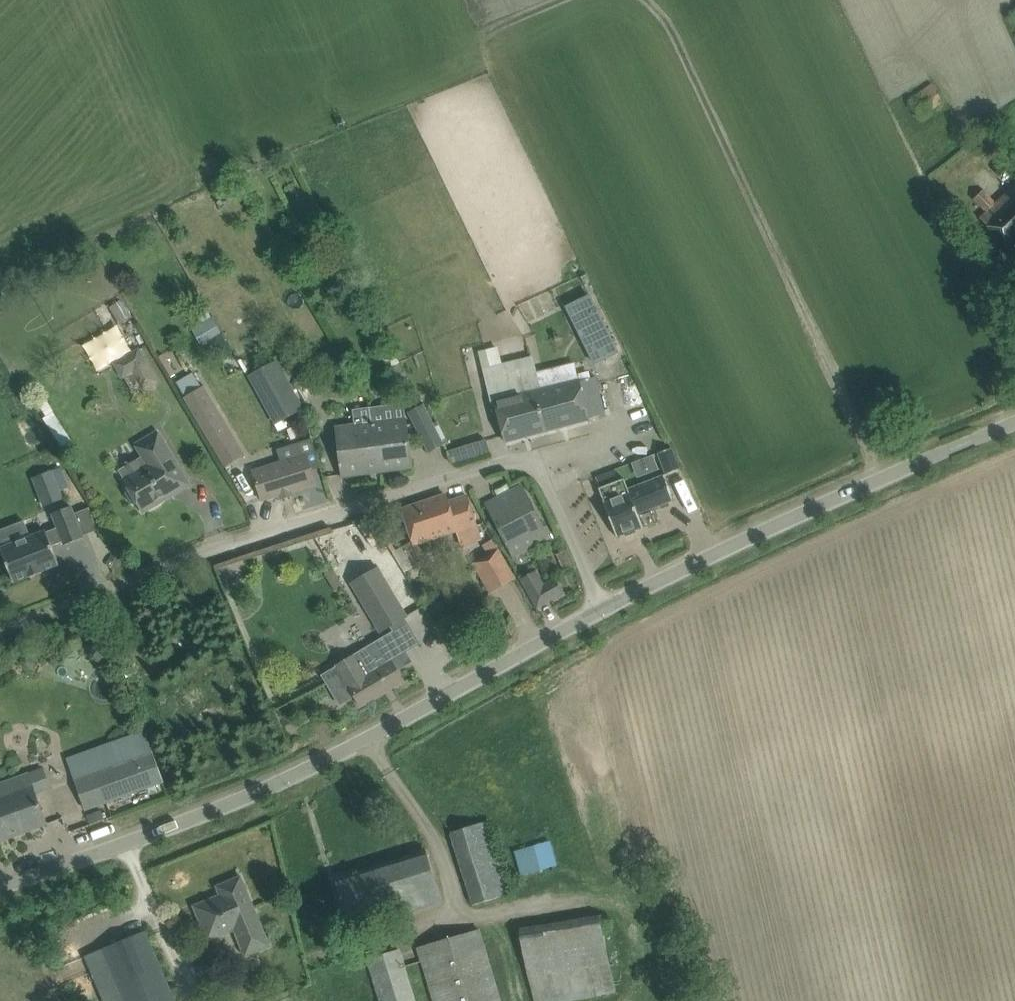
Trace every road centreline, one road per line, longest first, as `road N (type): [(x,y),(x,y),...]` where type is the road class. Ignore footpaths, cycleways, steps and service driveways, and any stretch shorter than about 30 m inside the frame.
road 1 (unclassified): [(0,633),(207,550),(511,461),(529,463),(542,476),(603,610)]
road 2 (unclassified): [(0,884),(304,771),(603,610)]
road 3 (unclassified): [(603,610),(1014,420)]

